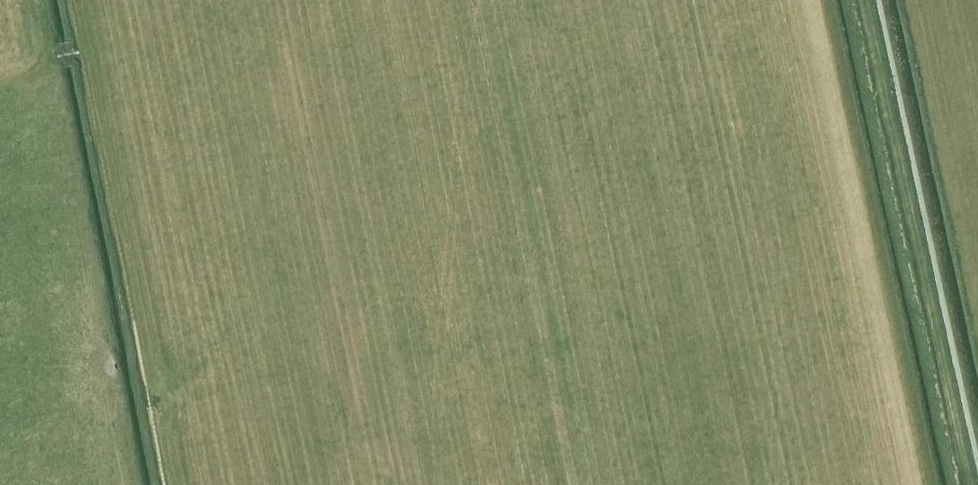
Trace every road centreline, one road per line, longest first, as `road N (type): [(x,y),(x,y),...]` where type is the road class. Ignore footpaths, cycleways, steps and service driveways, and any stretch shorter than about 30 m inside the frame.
road 1 (track): [(866,0),(969,484)]

